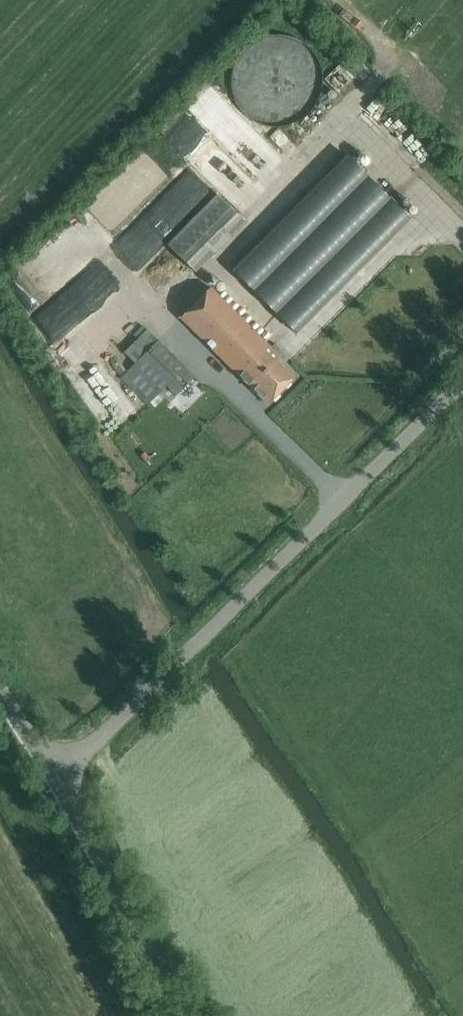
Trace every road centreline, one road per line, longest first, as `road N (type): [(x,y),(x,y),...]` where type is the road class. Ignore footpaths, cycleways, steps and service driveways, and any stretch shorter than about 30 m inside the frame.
road 1 (unclassified): [(57,782),(462,381)]
road 2 (unclassified): [(188,1015),(57,782)]

